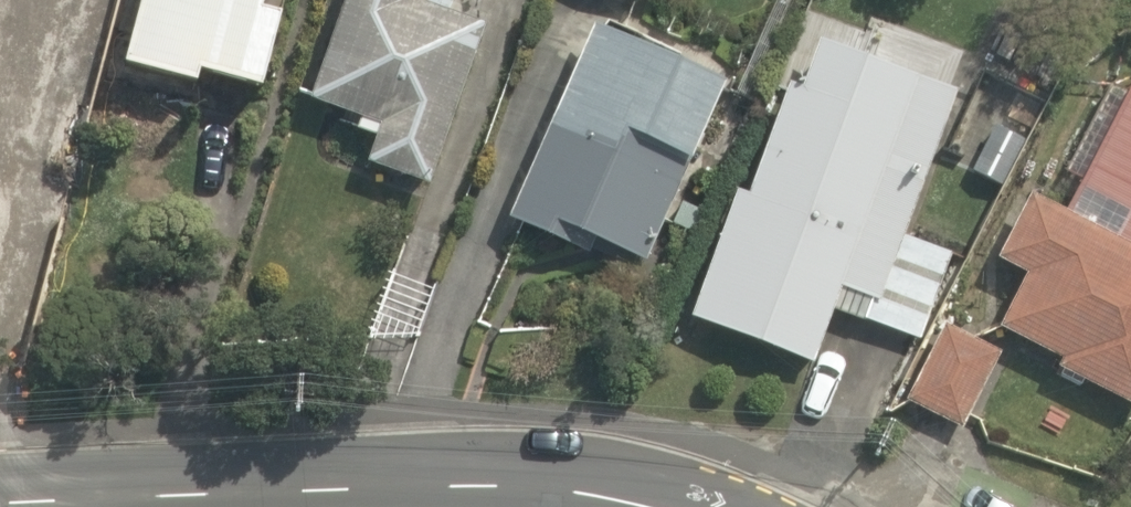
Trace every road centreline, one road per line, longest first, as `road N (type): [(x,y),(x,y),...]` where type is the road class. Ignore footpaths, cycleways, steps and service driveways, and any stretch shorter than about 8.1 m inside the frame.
road 1 (residential): [(668,506),(494,483),(0,500)]

